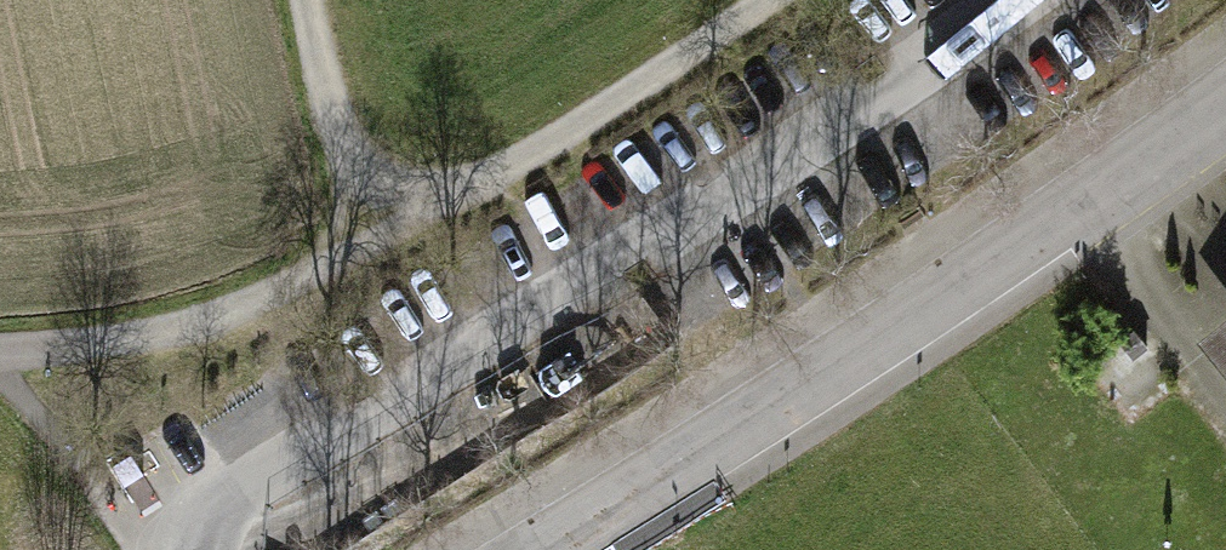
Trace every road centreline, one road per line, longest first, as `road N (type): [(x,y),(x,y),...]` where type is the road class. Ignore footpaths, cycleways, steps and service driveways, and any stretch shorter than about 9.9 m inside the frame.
road 1 (track): [(0,354),(209,333),(390,241),(764,0)]
road 2 (unclassified): [(536,549),(923,309),(1225,100)]
road 3 (track): [(390,241),(328,101),(308,0)]

